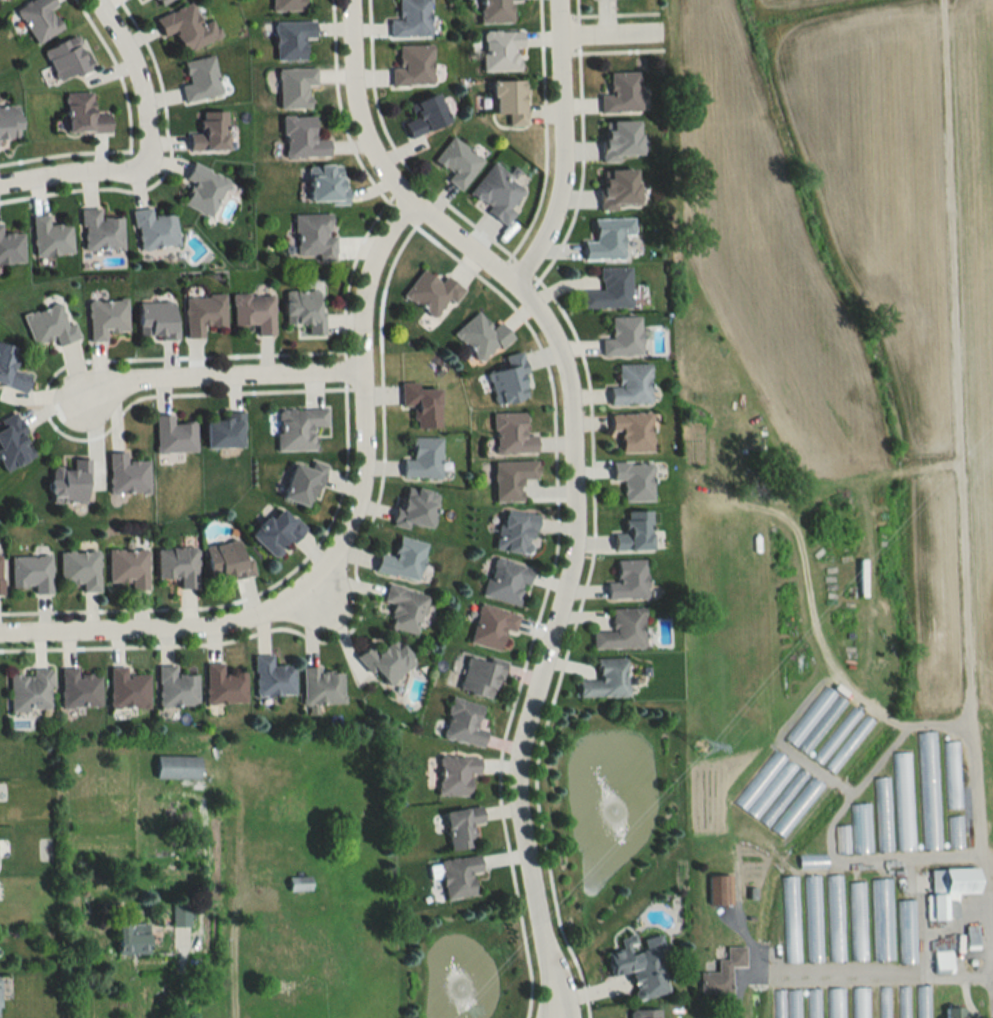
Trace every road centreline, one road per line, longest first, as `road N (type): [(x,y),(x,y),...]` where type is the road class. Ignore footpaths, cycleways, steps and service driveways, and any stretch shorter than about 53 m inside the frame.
road 1 (residential): [(552,983),(516,768),(574,548),(568,368),(522,290),(410,212),(366,154),(349,68),(347,0)]
road 2 (residential): [(322,592),(360,502),(370,272),(410,212)]
road 3 (residential): [(0,633),(250,614),(322,592)]
road 4 (residential): [(522,290),(546,236),(553,182),(551,0)]
road 5 (residential): [(368,376),(122,388),(78,410)]
road 6 (residential): [(148,159),(148,117),(133,62),(96,0)]
road 7 (residential): [(148,159),(137,171),(0,181)]

